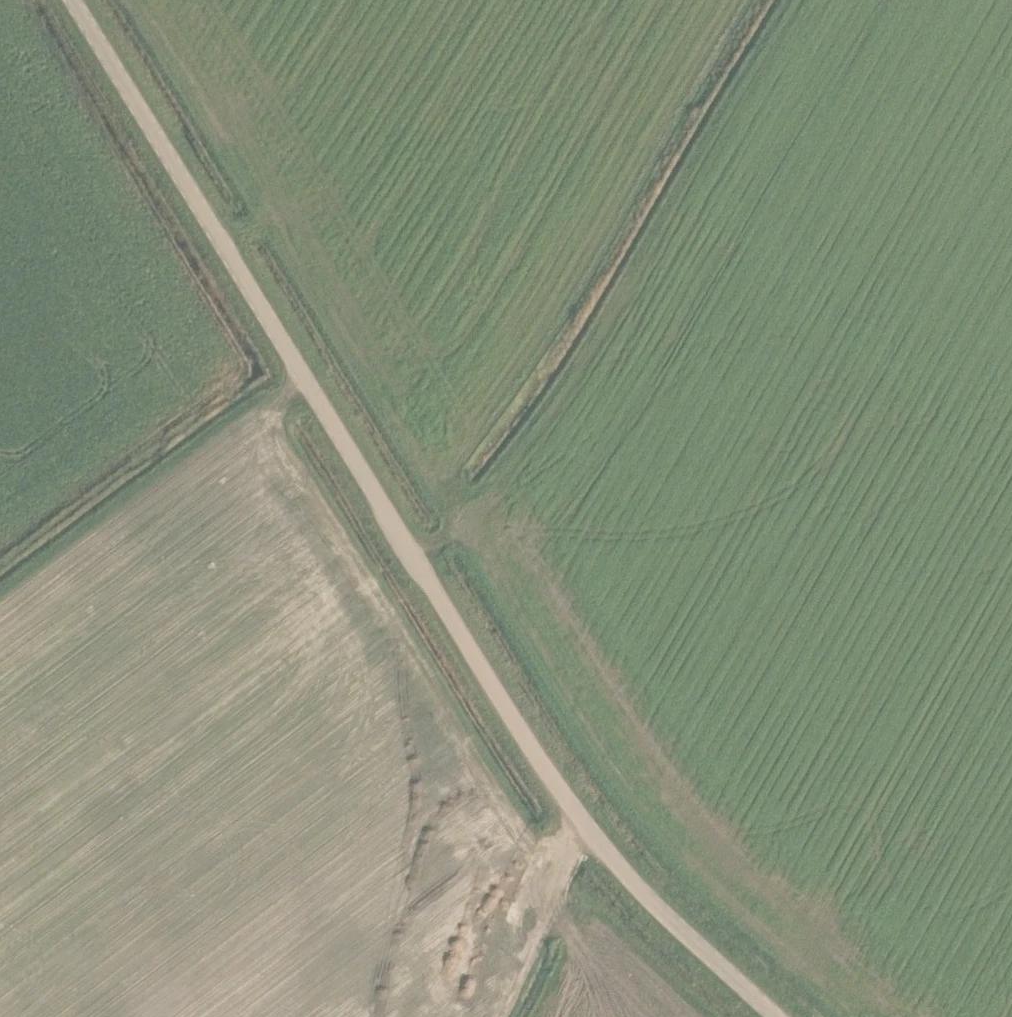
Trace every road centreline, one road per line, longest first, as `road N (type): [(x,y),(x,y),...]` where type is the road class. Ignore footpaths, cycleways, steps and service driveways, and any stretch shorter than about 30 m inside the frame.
road 1 (unclassified): [(777,1016),(617,866),(570,806),(71,0)]

